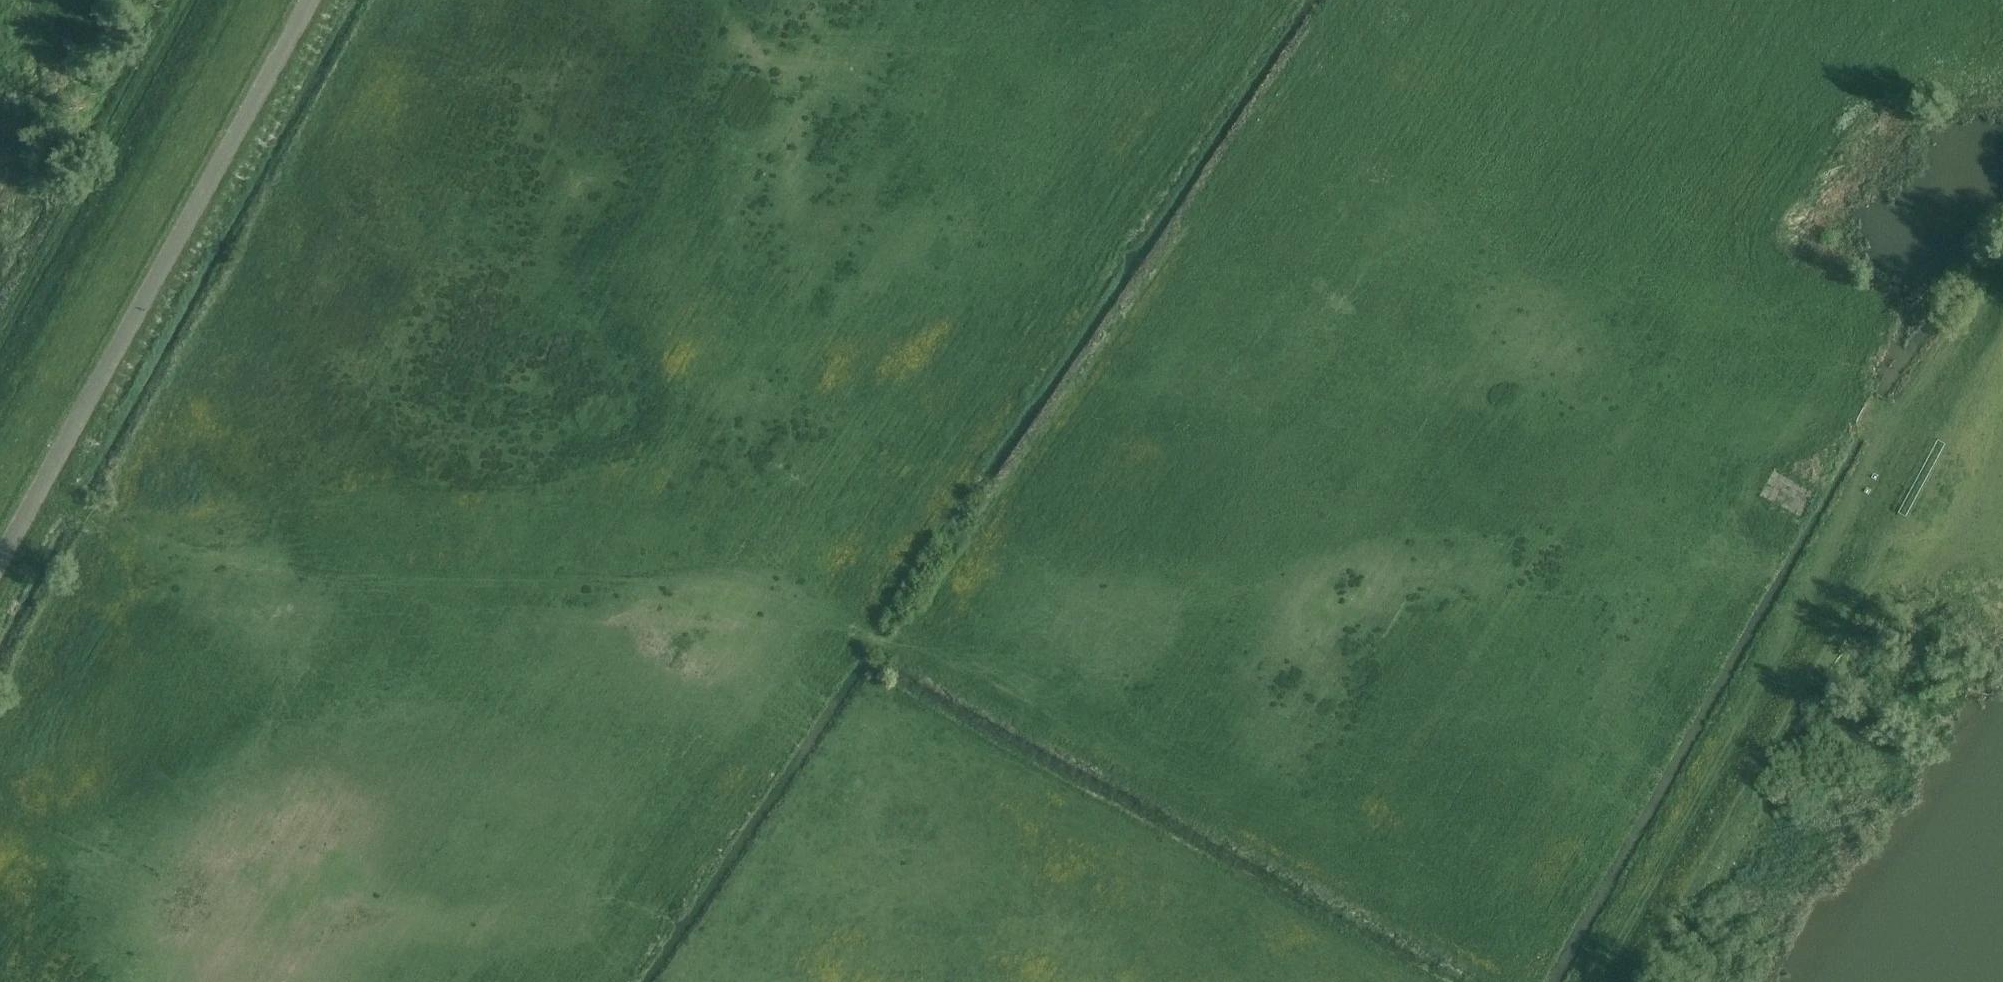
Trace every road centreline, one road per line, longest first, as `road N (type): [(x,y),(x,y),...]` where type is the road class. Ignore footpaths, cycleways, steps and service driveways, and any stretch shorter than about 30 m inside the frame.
road 1 (track): [(1609,981),(1894,430),(1993,292)]
road 2 (unclassified): [(0,561),(310,0)]

